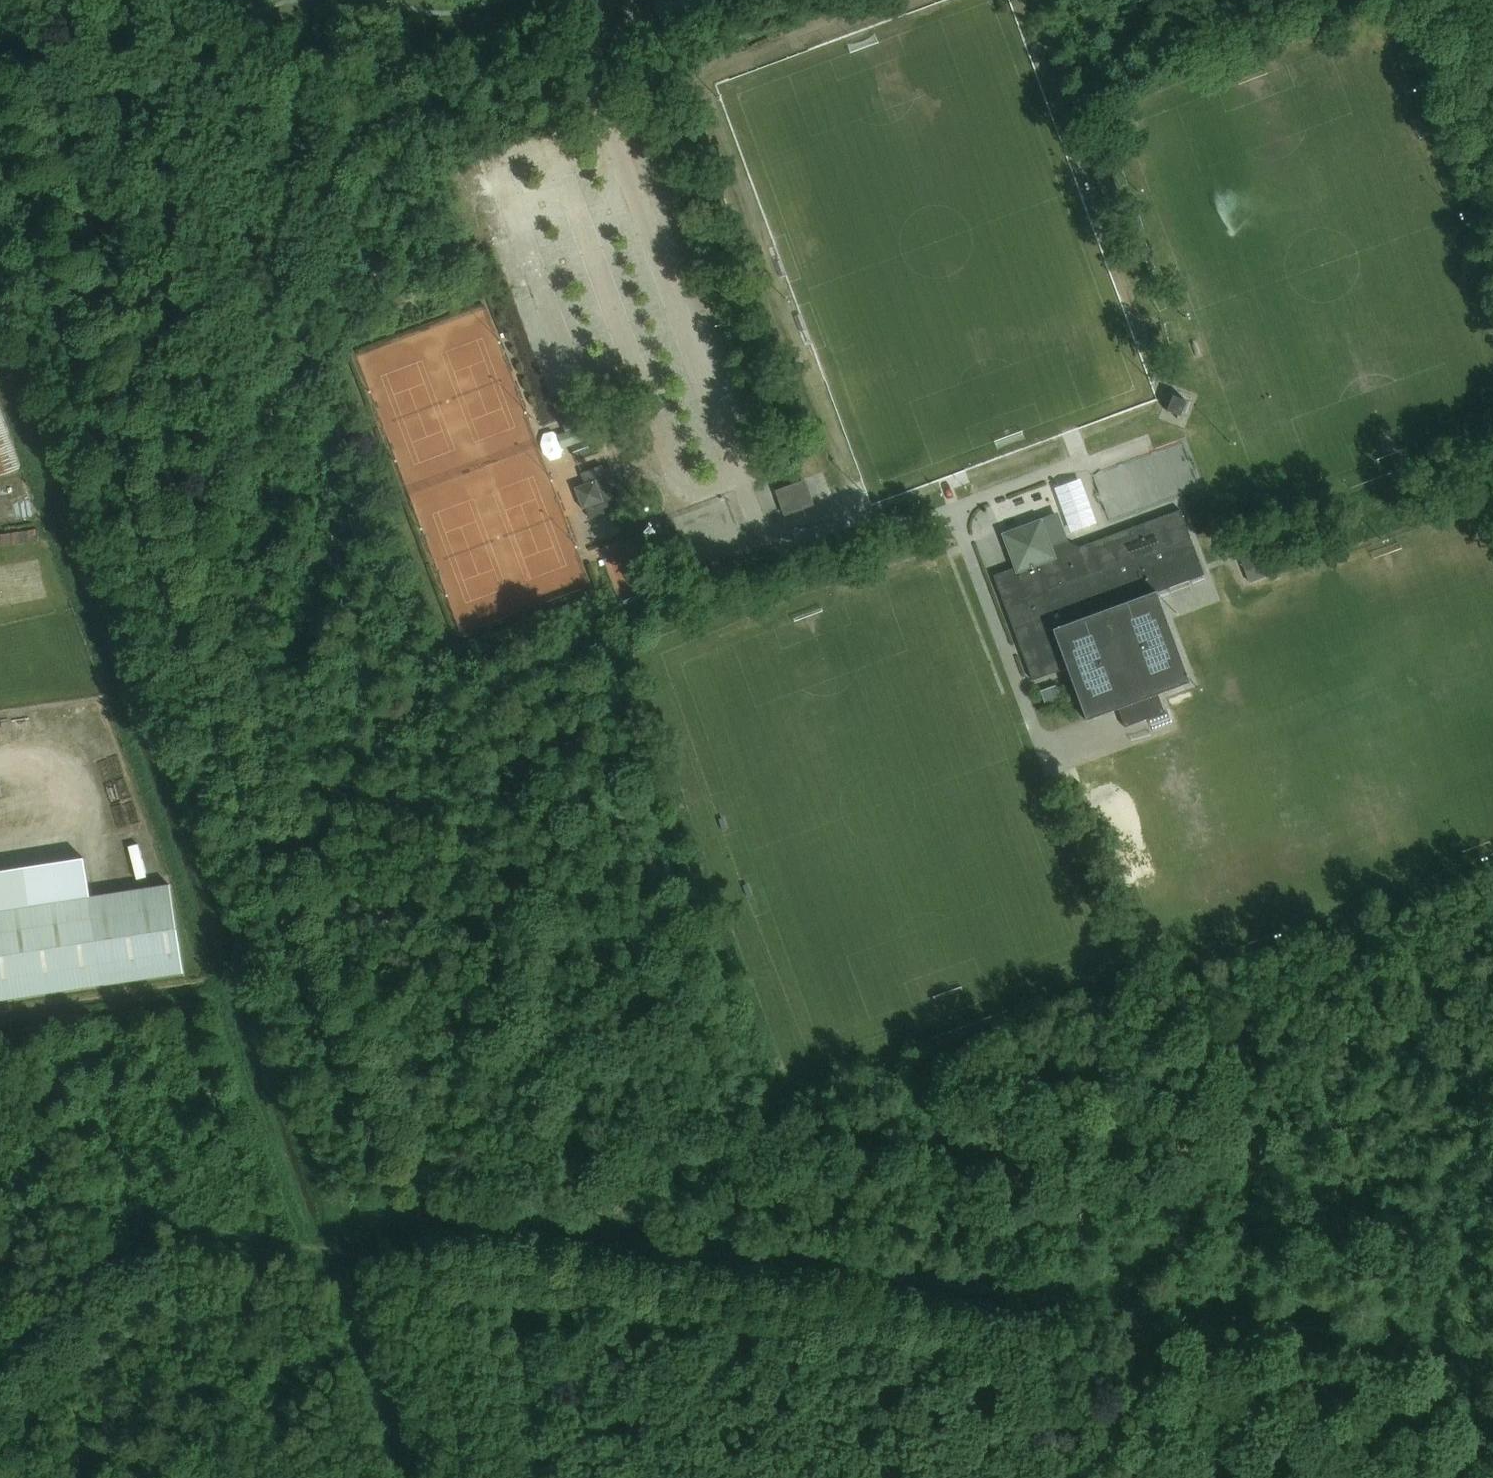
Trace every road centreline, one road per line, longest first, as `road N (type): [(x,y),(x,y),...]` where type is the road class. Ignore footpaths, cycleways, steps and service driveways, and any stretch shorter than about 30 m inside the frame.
road 1 (unclassified): [(952,511),(907,524),(849,521),(797,537),(759,527),(675,314),(585,41),(590,0)]

